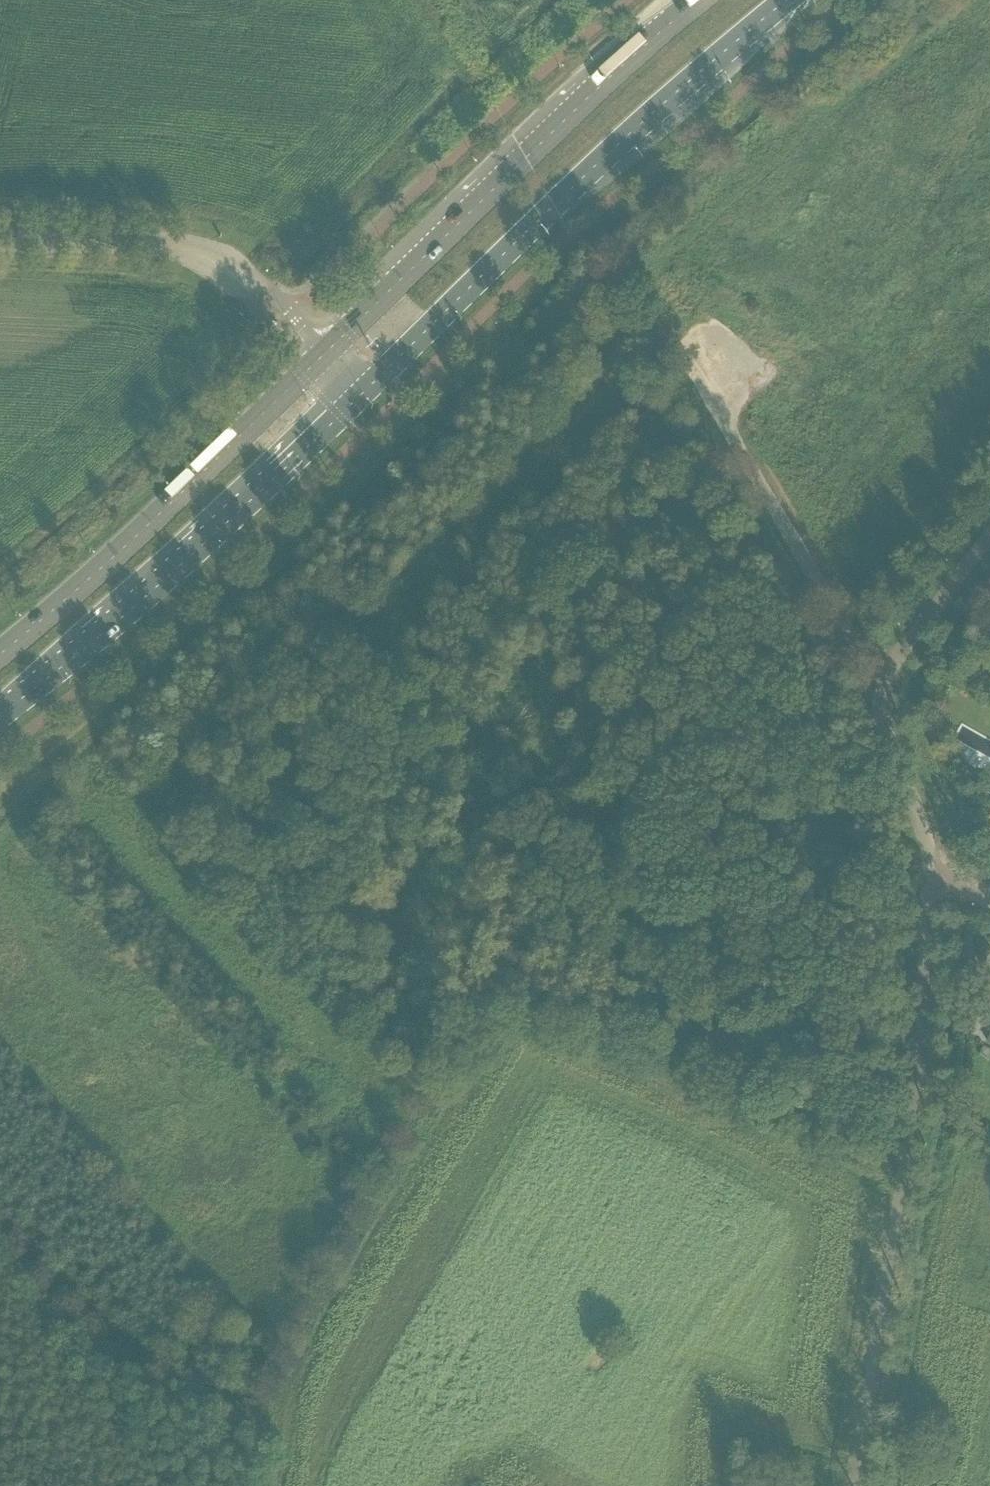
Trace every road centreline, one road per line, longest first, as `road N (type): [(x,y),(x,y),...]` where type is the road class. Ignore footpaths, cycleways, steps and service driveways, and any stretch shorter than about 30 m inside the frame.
road 1 (secondary): [(358,399),(645,121),(789,0)]
road 2 (secondary): [(703,0),(606,82),(328,354)]
road 3 (secondary): [(0,717),(82,654),(358,399)]
road 4 (residential): [(989,898),(930,864),(883,715),(884,688),(898,660),(989,536)]
road 5 (secondary): [(314,368),(173,506),(0,656)]
road 6 (unclassified): [(240,283),(188,251),(0,243)]

